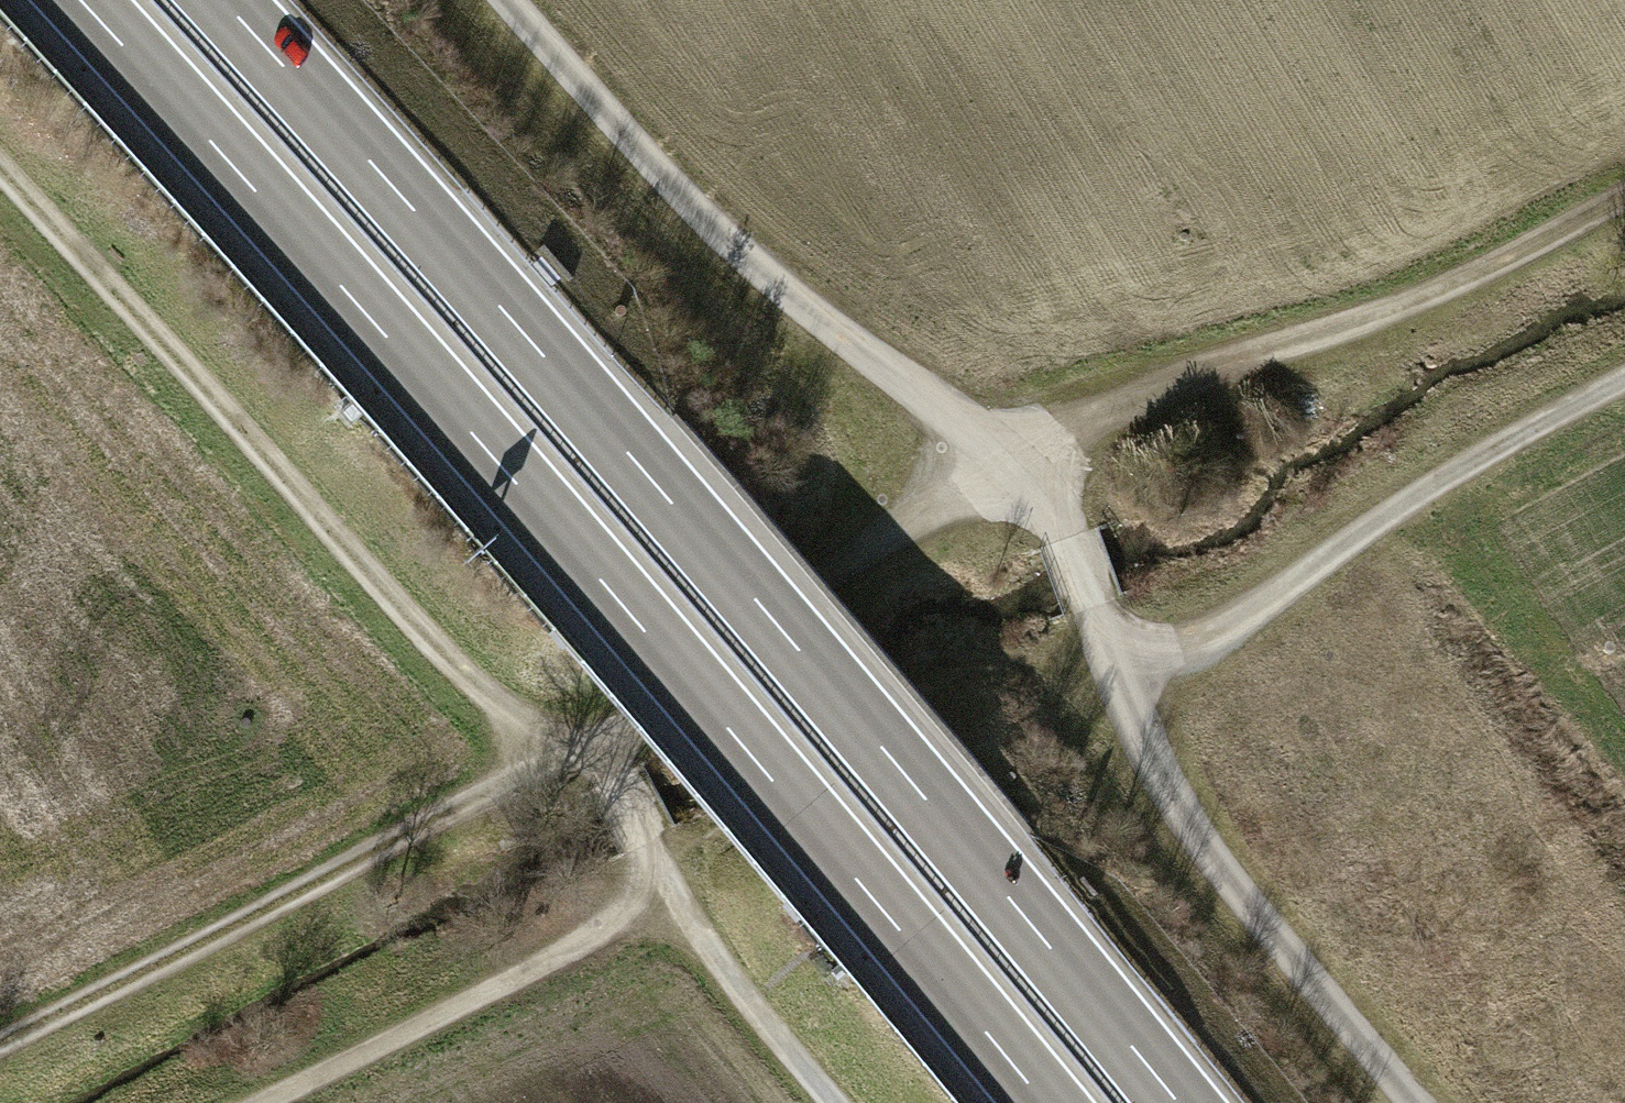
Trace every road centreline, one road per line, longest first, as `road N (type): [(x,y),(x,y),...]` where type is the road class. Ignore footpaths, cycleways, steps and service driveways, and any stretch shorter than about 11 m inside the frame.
road 1 (trunk): [(80,0),(562,536),(1045,1102)]
road 2 (trunk): [(1178,1102),(817,671),(222,0)]
road 3 (track): [(509,0),(711,225),(786,292),(1017,463),(1043,492),(1174,800),(1415,1102)]
road 4 (track): [(598,749),(536,727),(474,683),(0,167)]
road 5 (track): [(598,749),(512,781),(0,1046)]
road 6 (track): [(1624,198),(1453,284),(1128,403),(1017,463)]
road 7 (track): [(1624,379),(1473,461),(1225,627),(1117,671)]
road 8 (track): [(598,749),(821,578),(1017,463)]
road 9 (track): [(676,895),(264,1102)]
road 10 (track): [(833,1102),(676,895)]
road 11 (track): [(676,895),(598,749)]

